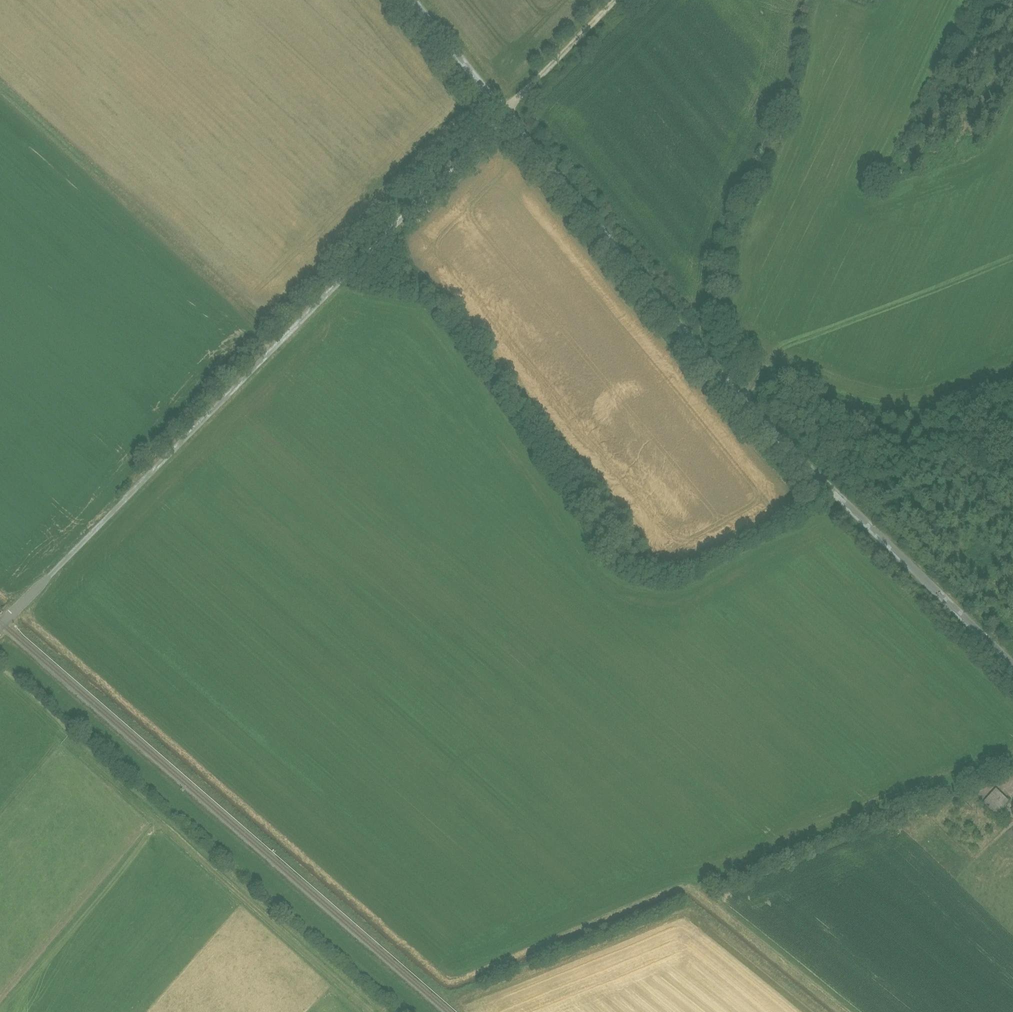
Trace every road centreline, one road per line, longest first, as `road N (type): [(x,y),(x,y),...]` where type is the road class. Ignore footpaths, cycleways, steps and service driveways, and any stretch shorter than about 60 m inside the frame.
road 1 (unclassified): [(1012,664),(729,380),(505,107)]
road 2 (unclassified): [(505,107),(0,628)]
road 3 (unclassified): [(505,107),(417,0)]

